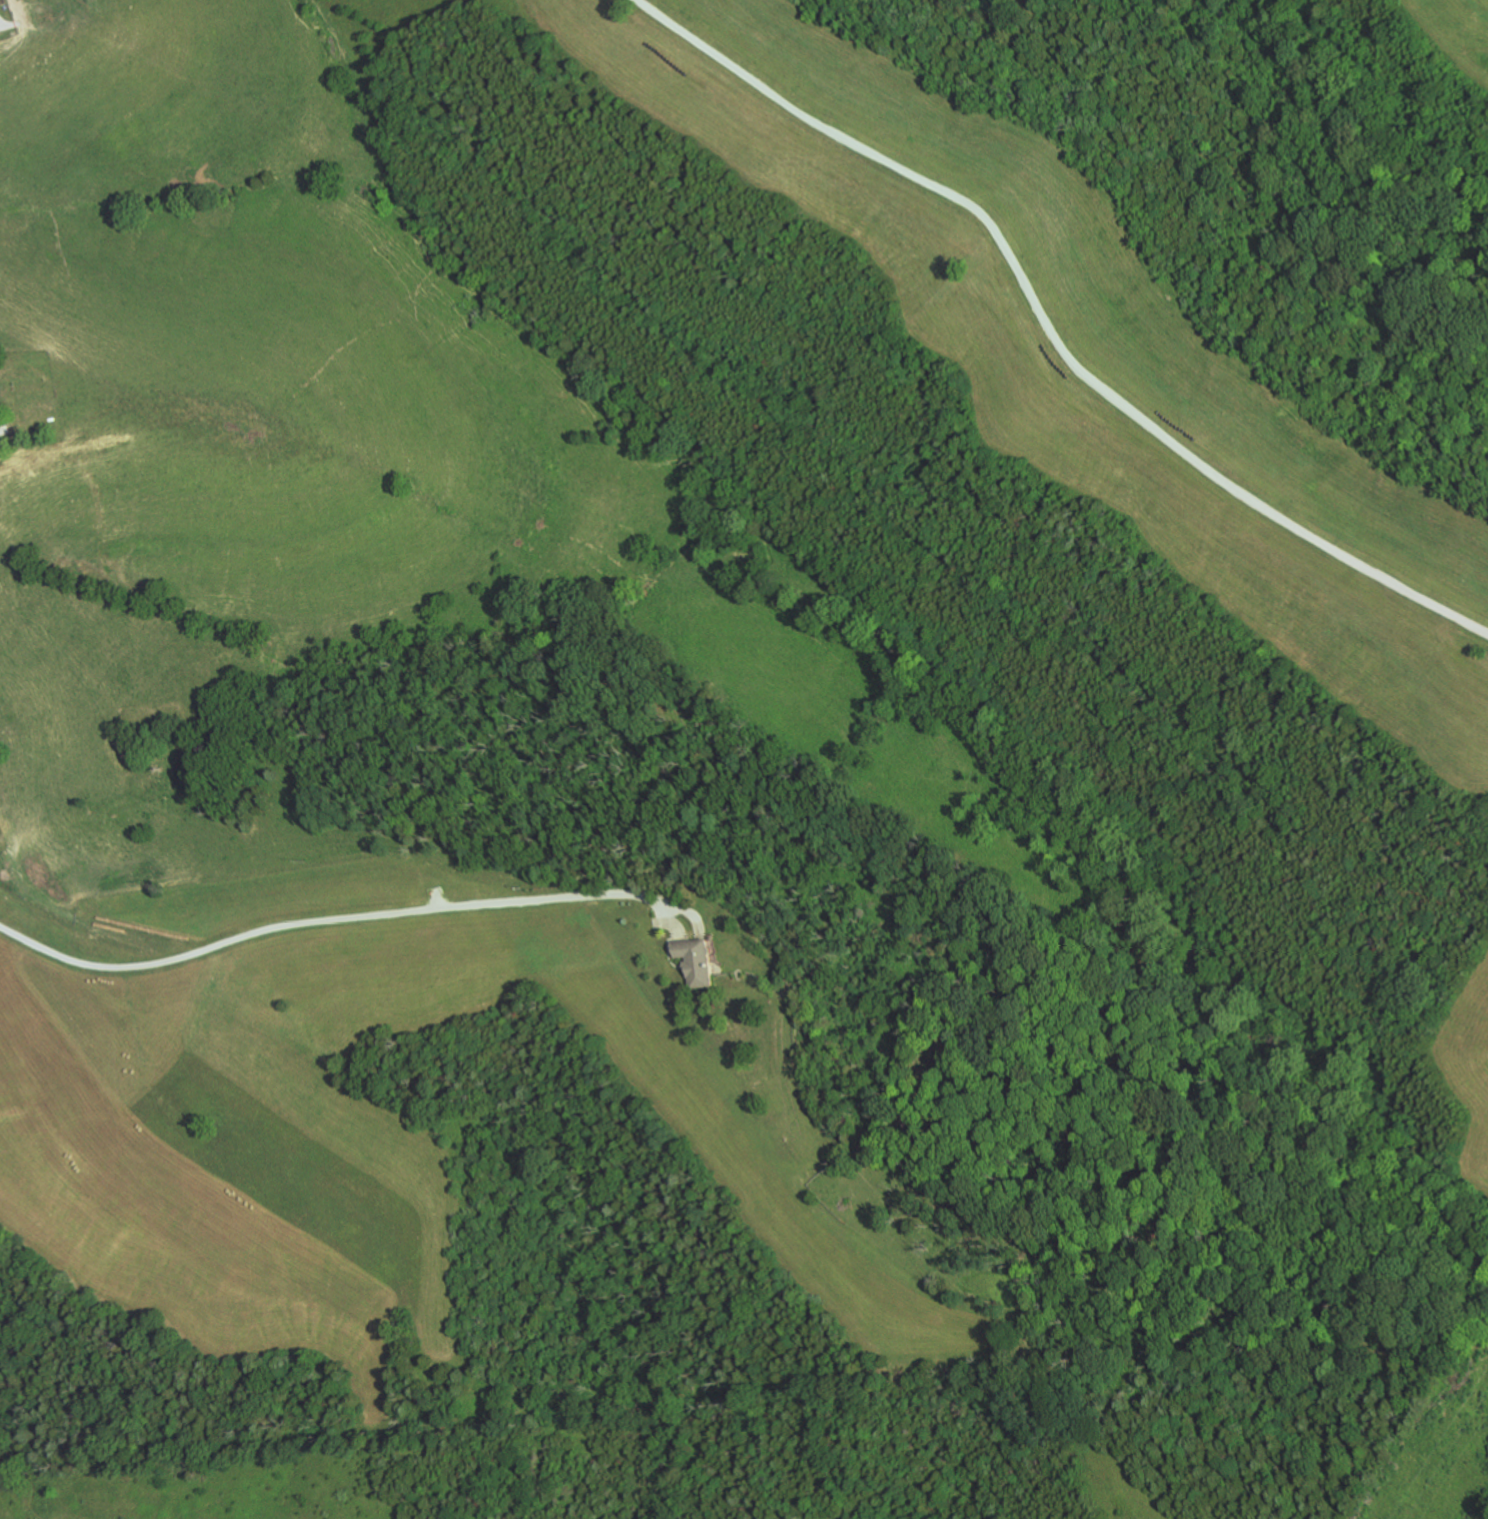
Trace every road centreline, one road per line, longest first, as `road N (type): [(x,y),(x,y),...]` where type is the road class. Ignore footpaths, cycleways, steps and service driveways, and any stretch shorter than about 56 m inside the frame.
road 1 (track): [(93,926),(32,888),(0,844)]

